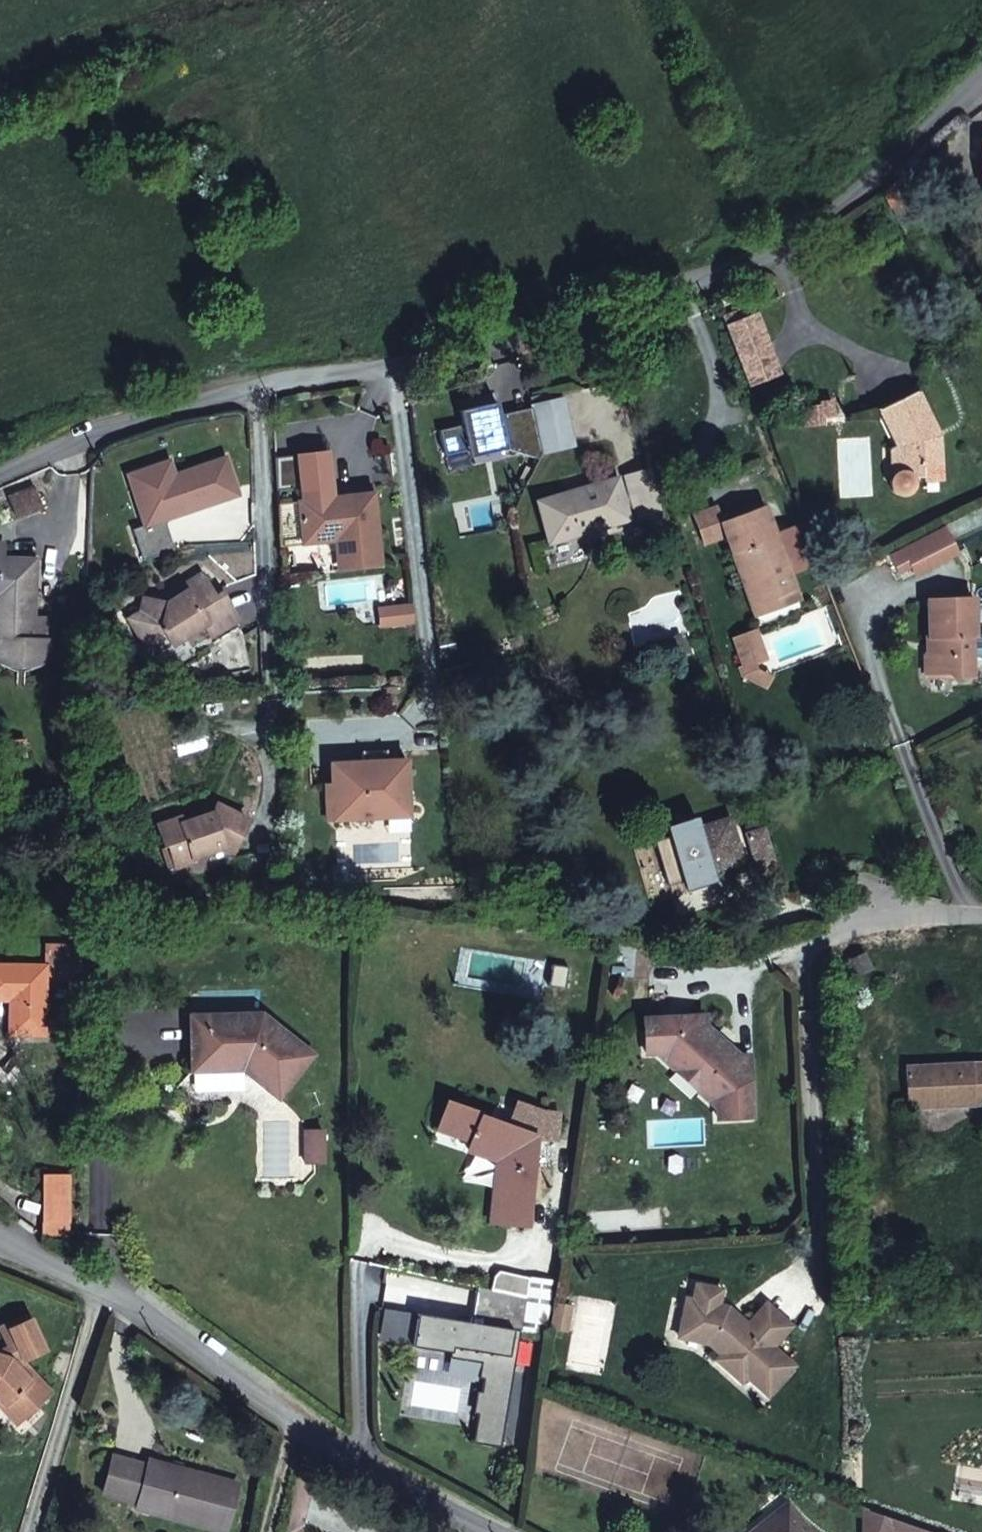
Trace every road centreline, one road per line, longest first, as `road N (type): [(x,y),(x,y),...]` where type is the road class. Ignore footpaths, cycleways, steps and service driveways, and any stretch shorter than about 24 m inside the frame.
road 1 (residential): [(0,481),(143,424),(788,258),(981,83)]
road 2 (residential): [(0,1240),(86,1277),(373,1471),(487,1531)]
road 3 (residential): [(981,919),(891,919),(846,927),(820,946),(805,985),(821,1268)]

